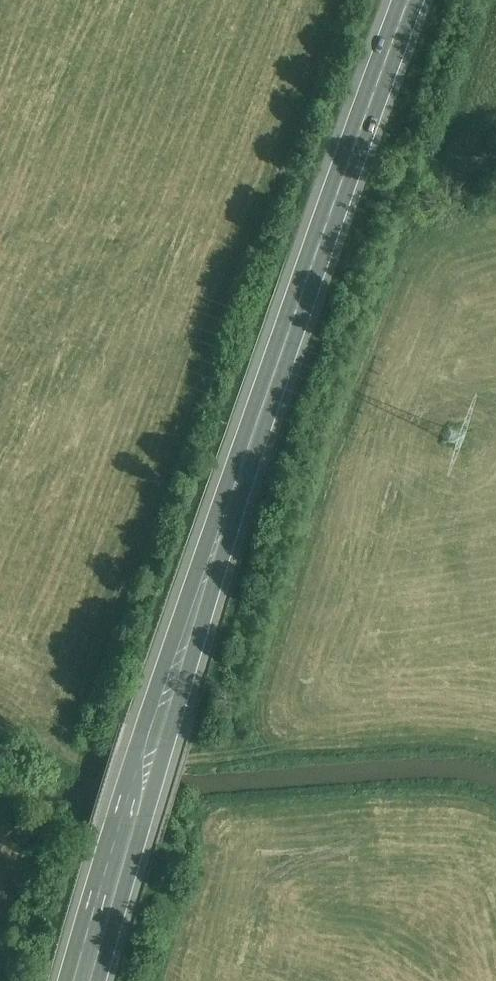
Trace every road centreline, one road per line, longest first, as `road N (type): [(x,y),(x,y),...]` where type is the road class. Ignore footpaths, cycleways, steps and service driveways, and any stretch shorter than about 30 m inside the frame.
road 1 (primary): [(409,0),(273,370),(79,980)]
road 2 (track): [(45,756),(74,715),(281,164)]
road 3 (track): [(0,730),(67,767),(258,753)]

